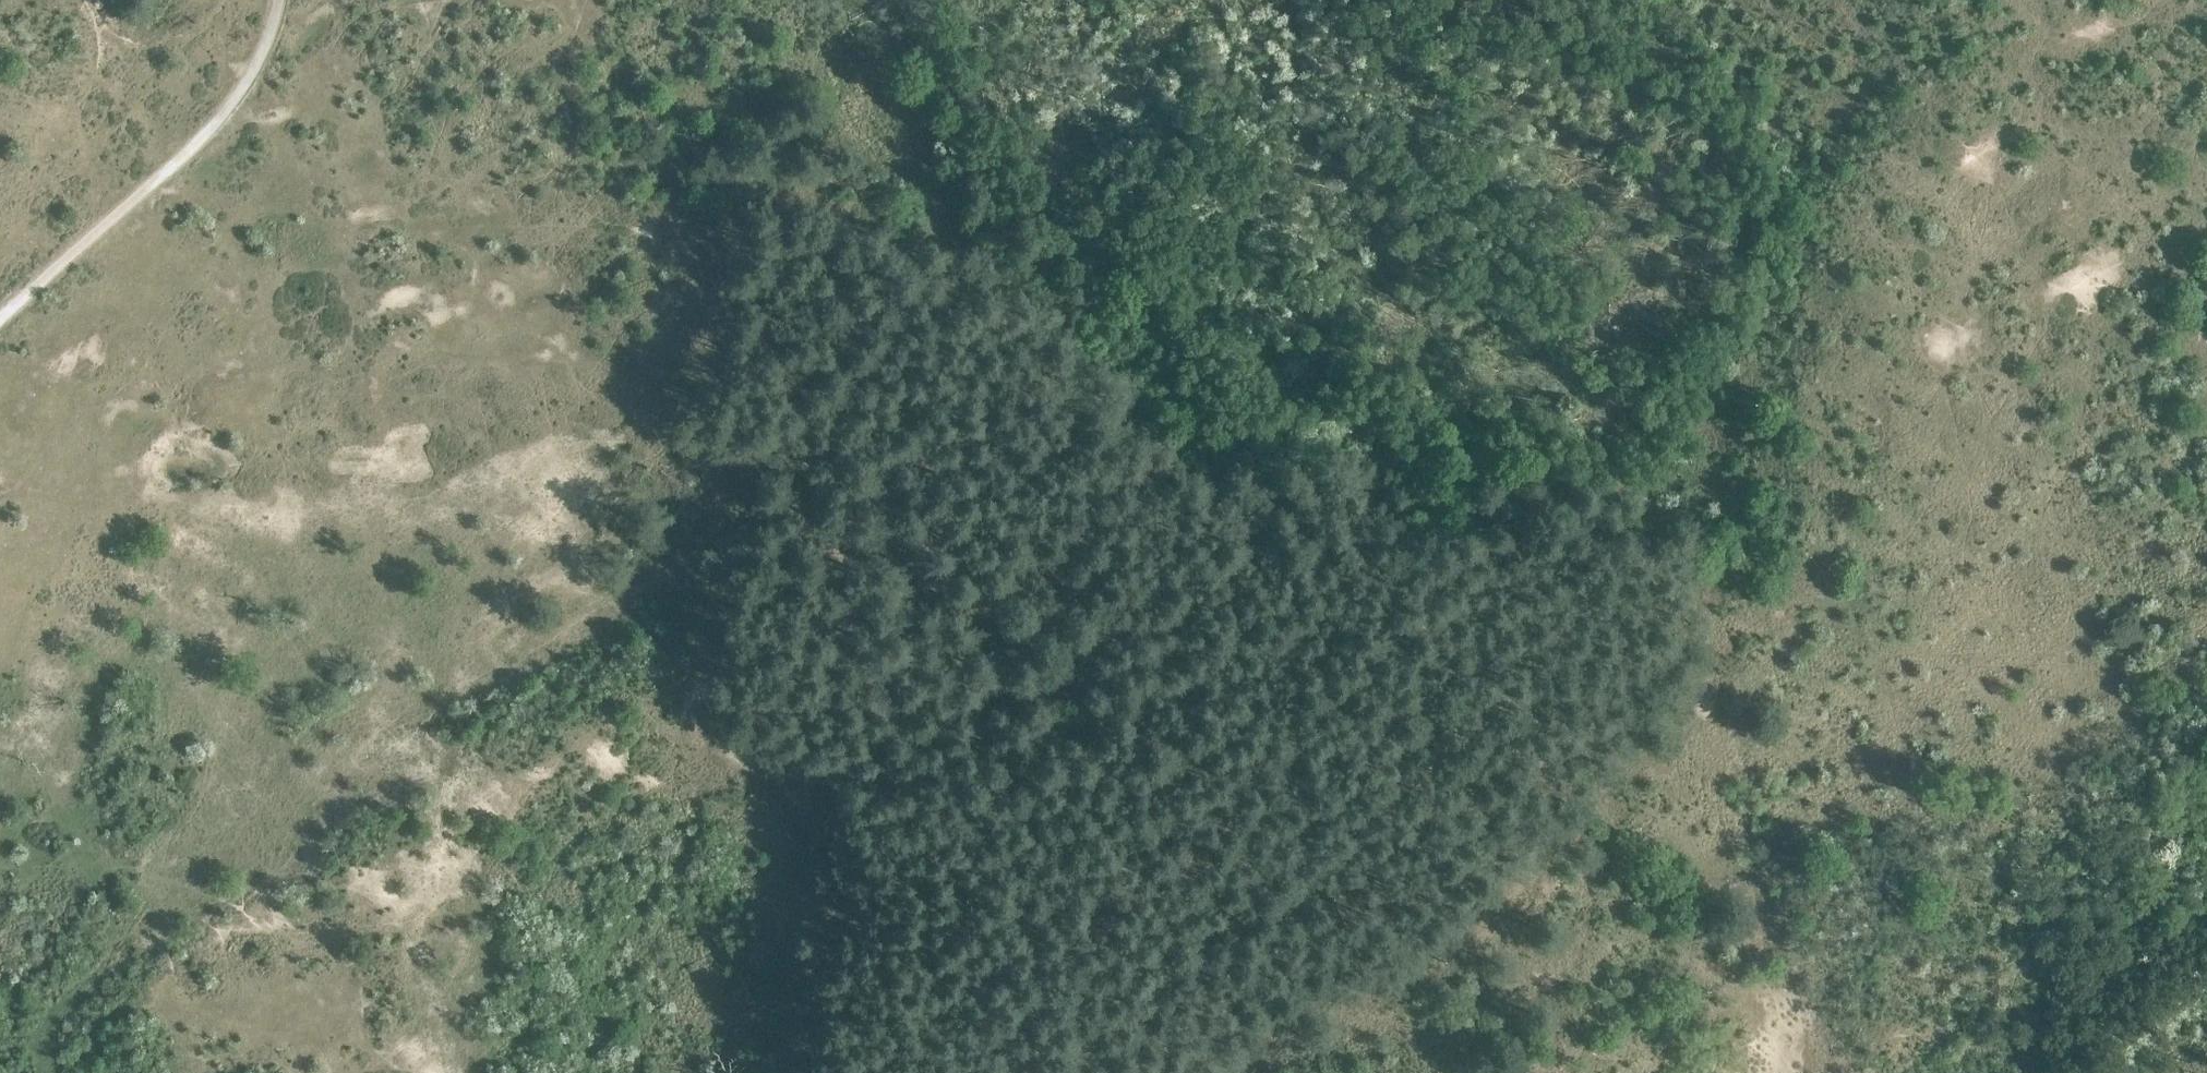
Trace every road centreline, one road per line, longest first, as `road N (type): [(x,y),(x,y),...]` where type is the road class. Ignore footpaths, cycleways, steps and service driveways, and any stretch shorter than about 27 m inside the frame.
road 1 (track): [(279,0),(250,76),(218,119),(0,319)]

